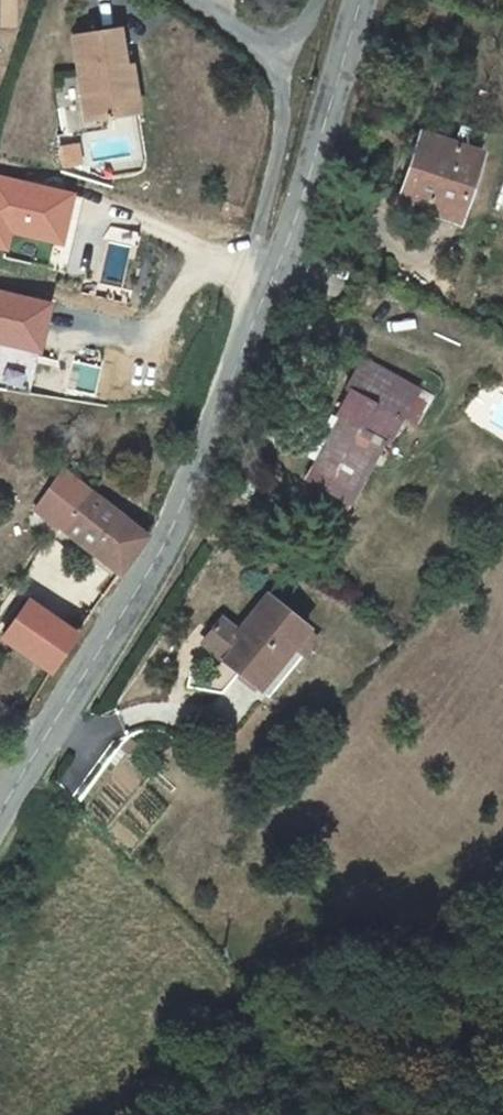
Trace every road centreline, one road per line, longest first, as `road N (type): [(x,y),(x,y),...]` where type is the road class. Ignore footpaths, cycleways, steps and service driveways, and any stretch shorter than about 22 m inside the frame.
road 1 (tertiary): [(361,0),(331,111),(172,538),(0,824)]

